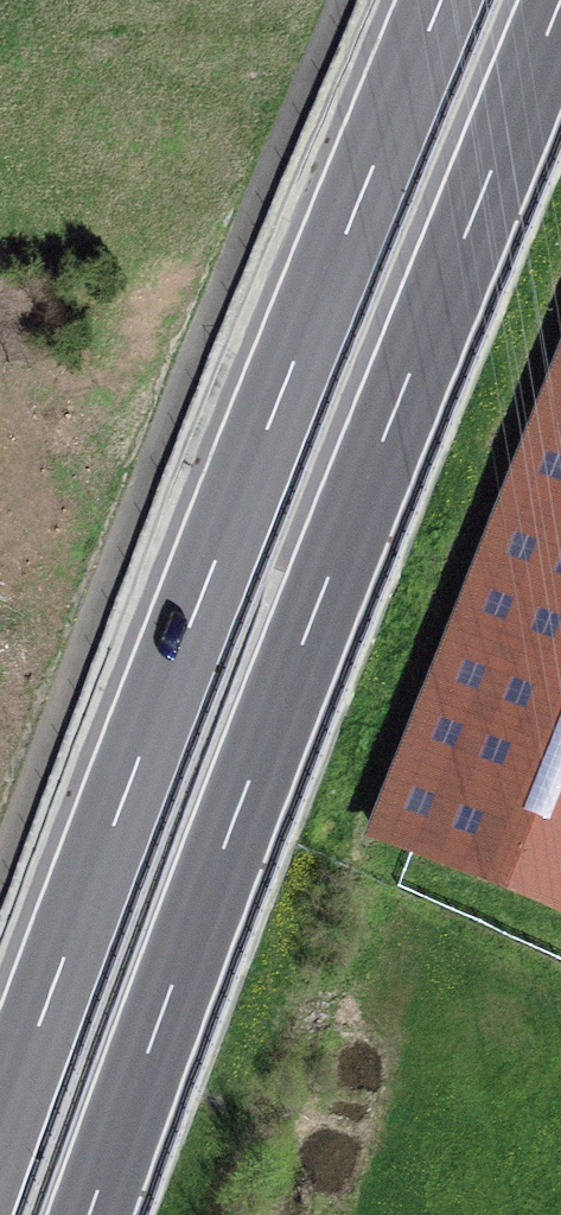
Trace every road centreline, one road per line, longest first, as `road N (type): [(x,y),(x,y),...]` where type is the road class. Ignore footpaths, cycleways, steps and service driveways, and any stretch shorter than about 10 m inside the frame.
road 1 (motorway): [(90,1214),(329,575),(560,2)]
road 2 (motorway): [(442,0),(157,712),(0,1135)]

